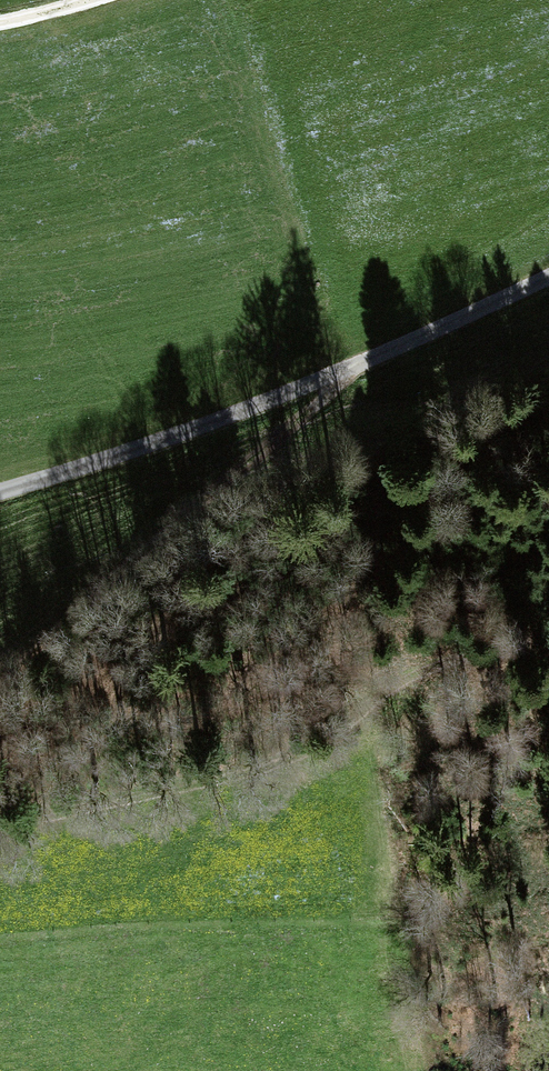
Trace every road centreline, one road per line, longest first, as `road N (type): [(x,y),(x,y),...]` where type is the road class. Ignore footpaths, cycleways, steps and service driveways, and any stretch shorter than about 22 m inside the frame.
road 1 (track): [(548,628),(384,692),(315,742),(0,822)]
road 2 (unclassified): [(548,287),(361,373),(0,488)]
road 3 (track): [(361,373),(90,594),(0,683)]

